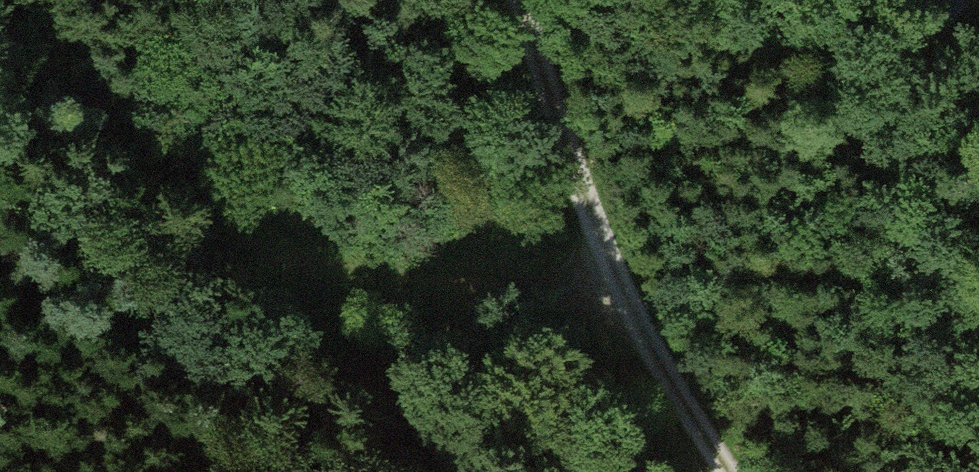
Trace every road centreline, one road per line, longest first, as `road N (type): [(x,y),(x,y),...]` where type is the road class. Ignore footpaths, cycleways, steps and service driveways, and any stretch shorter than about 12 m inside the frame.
road 1 (track): [(629,300),(439,311),(181,249),(0,46)]
road 2 (track): [(733,471),(629,300),(538,0)]
road 3 (track): [(181,249),(460,471)]

